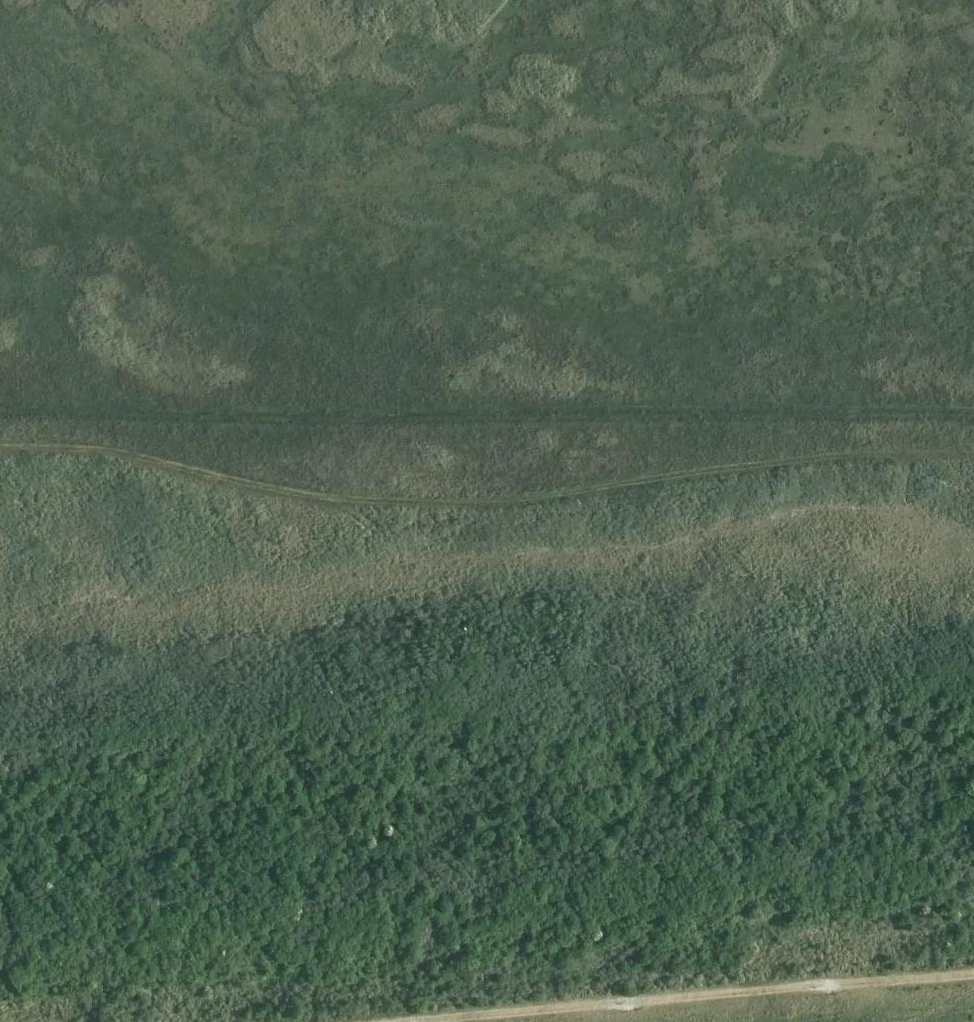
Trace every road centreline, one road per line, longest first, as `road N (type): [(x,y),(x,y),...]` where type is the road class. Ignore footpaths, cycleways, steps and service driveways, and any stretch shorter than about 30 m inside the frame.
road 1 (track): [(973,463),(872,461),(449,516),(120,452),(0,453)]
road 2 (track): [(365,1021),(973,964)]

